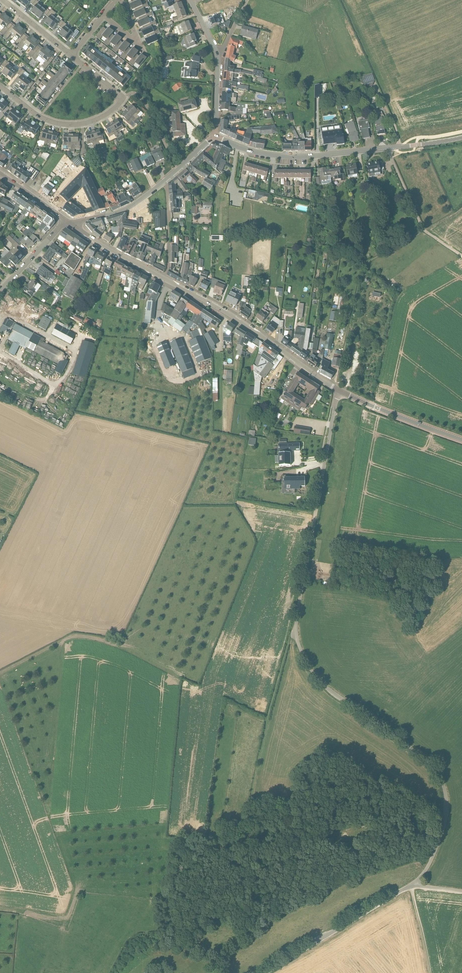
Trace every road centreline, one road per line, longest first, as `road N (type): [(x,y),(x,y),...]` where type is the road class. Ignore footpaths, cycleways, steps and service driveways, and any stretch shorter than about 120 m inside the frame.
road 1 (unclassified): [(342,392),(296,630),(321,682),(421,756),(442,783),(442,833),(410,885)]
road 2 (tertiary): [(342,392),(75,226)]
road 3 (tertiary): [(387,148),(279,156),(213,136)]
road 4 (unclassified): [(266,972),(410,885)]
road 5 (tertiary): [(75,226),(134,205),(213,136)]
road 6 (residential): [(121,96),(102,118),(64,124),(39,117),(0,86)]
road 7 (unclassified): [(461,256),(424,229),(387,148)]
road 8 (tertiary): [(461,440),(342,392)]

